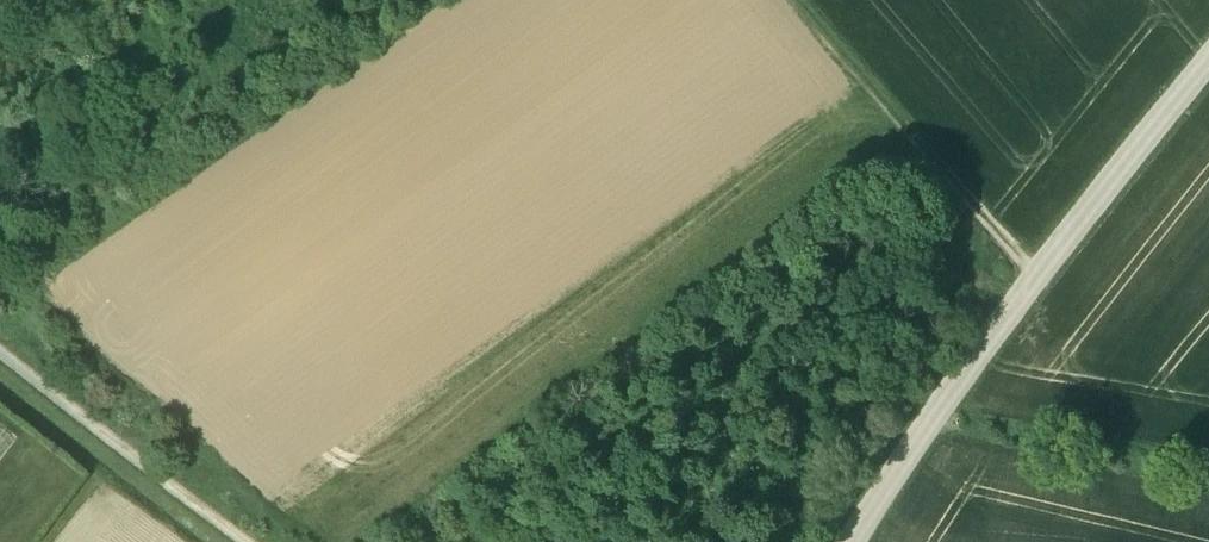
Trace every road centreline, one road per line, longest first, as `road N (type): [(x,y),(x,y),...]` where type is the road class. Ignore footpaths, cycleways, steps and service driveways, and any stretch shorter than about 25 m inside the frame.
road 1 (tertiary): [(1208,63),(1031,282),(850,541)]
road 2 (track): [(1031,282),(967,216),(911,134),(798,0)]
road 3 (track): [(0,350),(239,541)]

